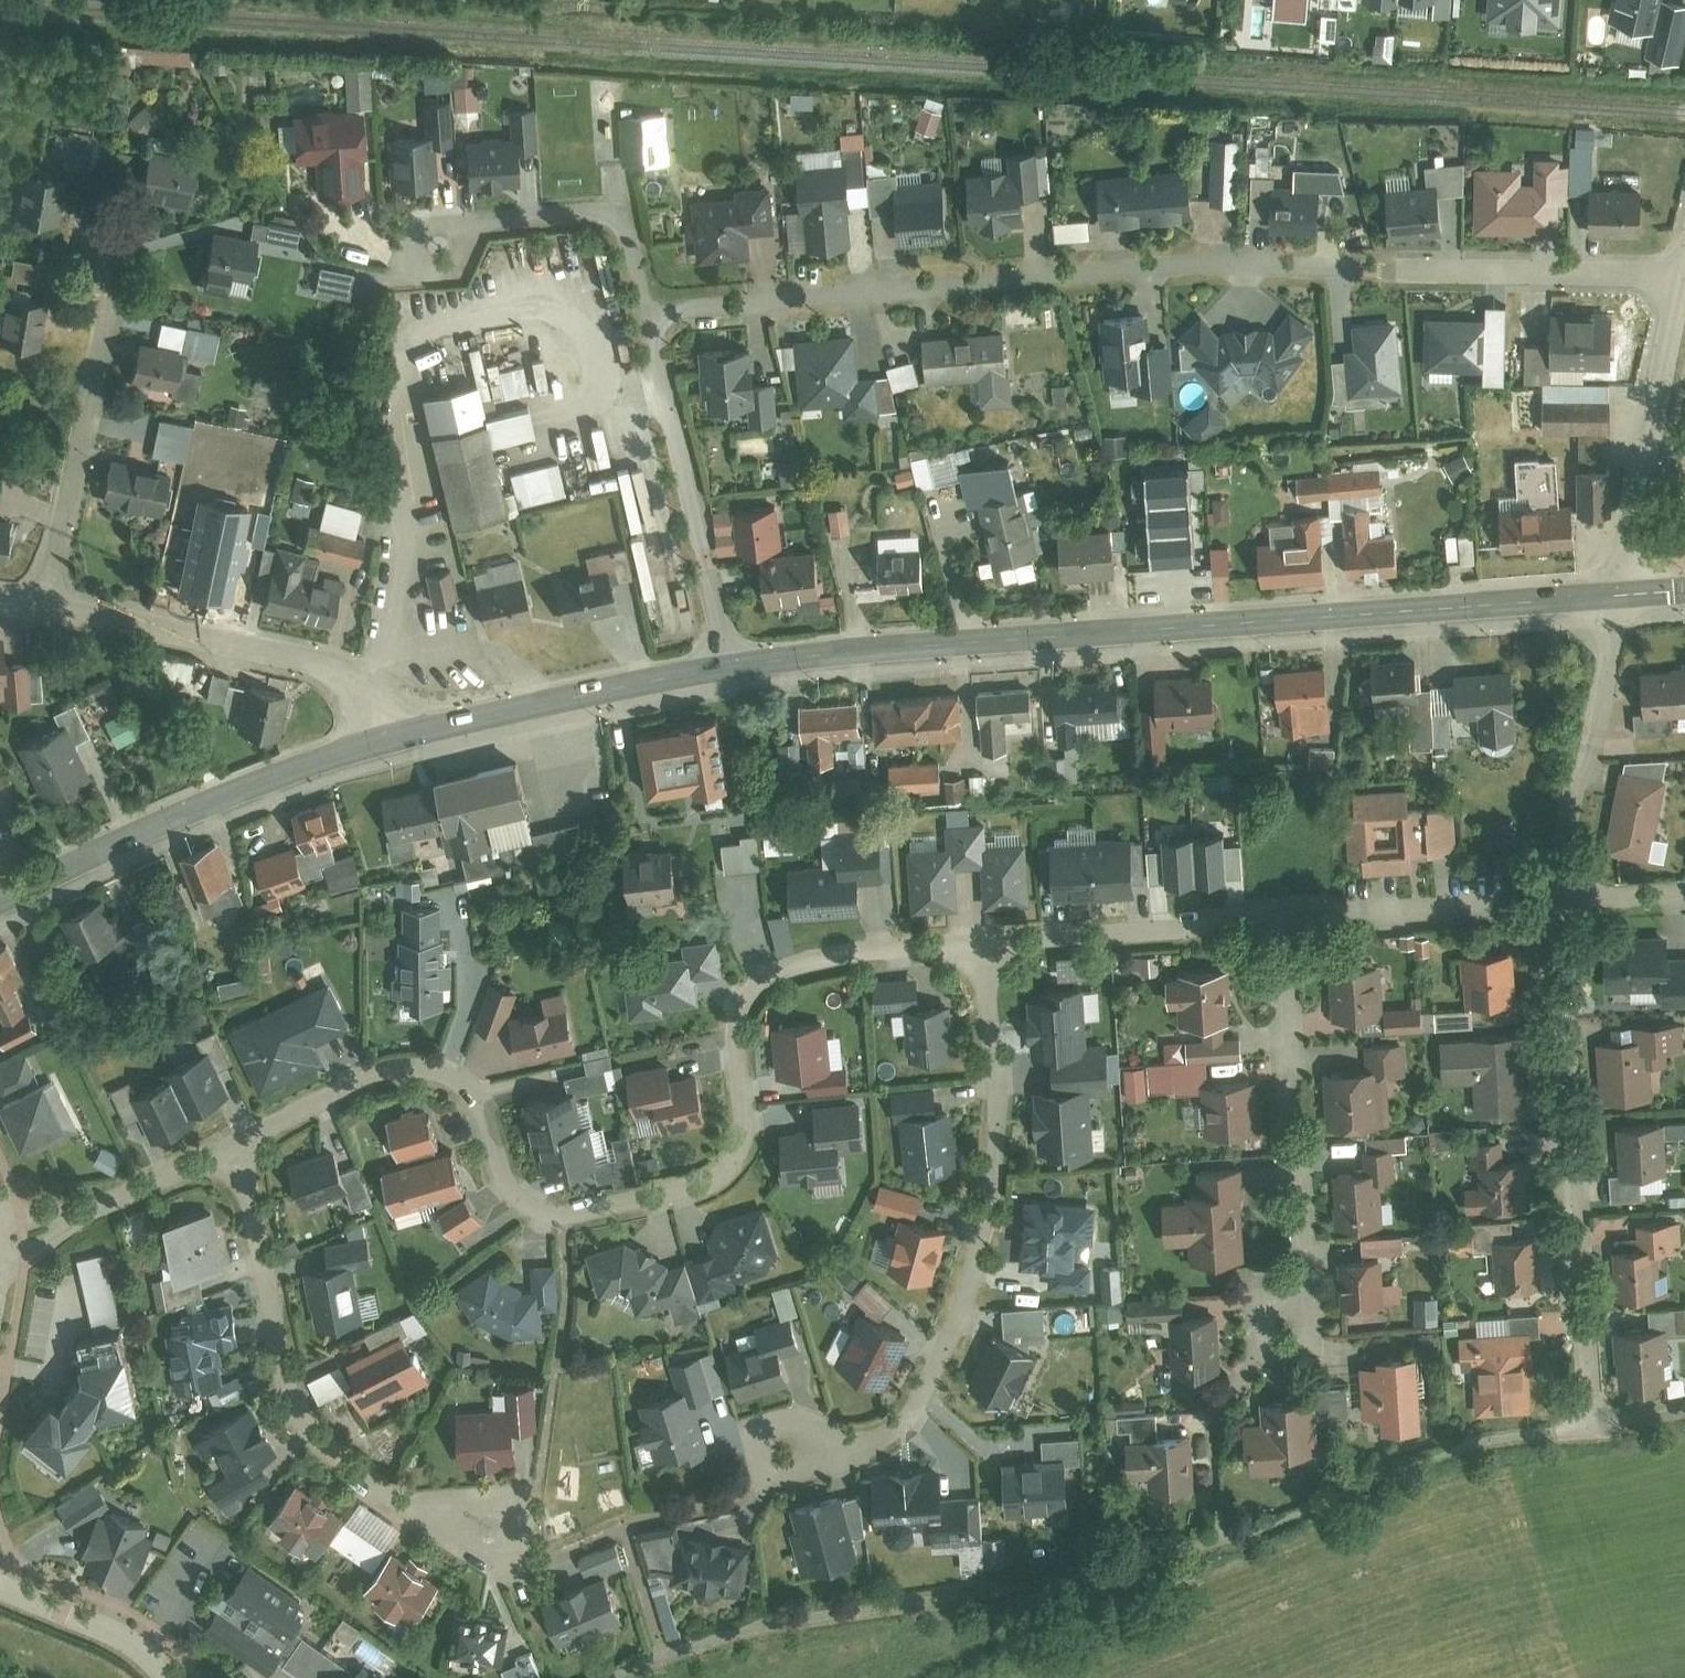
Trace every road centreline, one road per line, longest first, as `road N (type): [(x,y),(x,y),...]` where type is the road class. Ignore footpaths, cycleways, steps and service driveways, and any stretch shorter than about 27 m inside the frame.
road 1 (residential): [(1684,279),(1210,263),(649,312)]
road 2 (residential): [(240,1149),(404,1066),(463,1082),(480,1103),(505,1179),(526,1204),(560,1217),(655,1199),(713,1181),(735,1160),(745,1134),(735,1027),(744,1000),(763,983),(820,960),(986,948)]
road 3 (secondary): [(1621,597),(733,669)]
road 4 (residential): [(986,948),(997,1047),(991,1187),(959,1318),(910,1404),(830,1451),(780,1449)]
road 5 (residential): [(1564,902),(1590,1418)]
road 6 (residential): [(240,1149),(296,1415),(320,1447),(399,1505),(490,1529)]
road 7 (secondary): [(395,741),(187,815),(0,905)]
road 8 (residential): [(1286,924),(1302,1296),(1290,1325)]
road 9 (residential): [(44,605),(342,667),(373,686),(395,741)]
road 10 (residential): [(649,312),(733,669)]
road 11 (residential): [(112,265),(44,605)]
road 12 (secondary): [(733,669),(539,704),(395,741)]
road 13 (residential): [(1684,291),(1621,597)]
road 14 (residential): [(1621,597),(1564,902)]
road 15 (residential): [(649,312),(625,208),(482,219),(438,246)]
road 16 (residential): [(1286,924),(1564,902)]
road 17 (residential): [(1,1242),(240,1149)]
road 18 (residential): [(986,948),(1233,929)]
road 19 (residential): [(0,1582),(103,1631),(170,1677)]
road 20 (residential): [(1564,902),(1684,895)]

